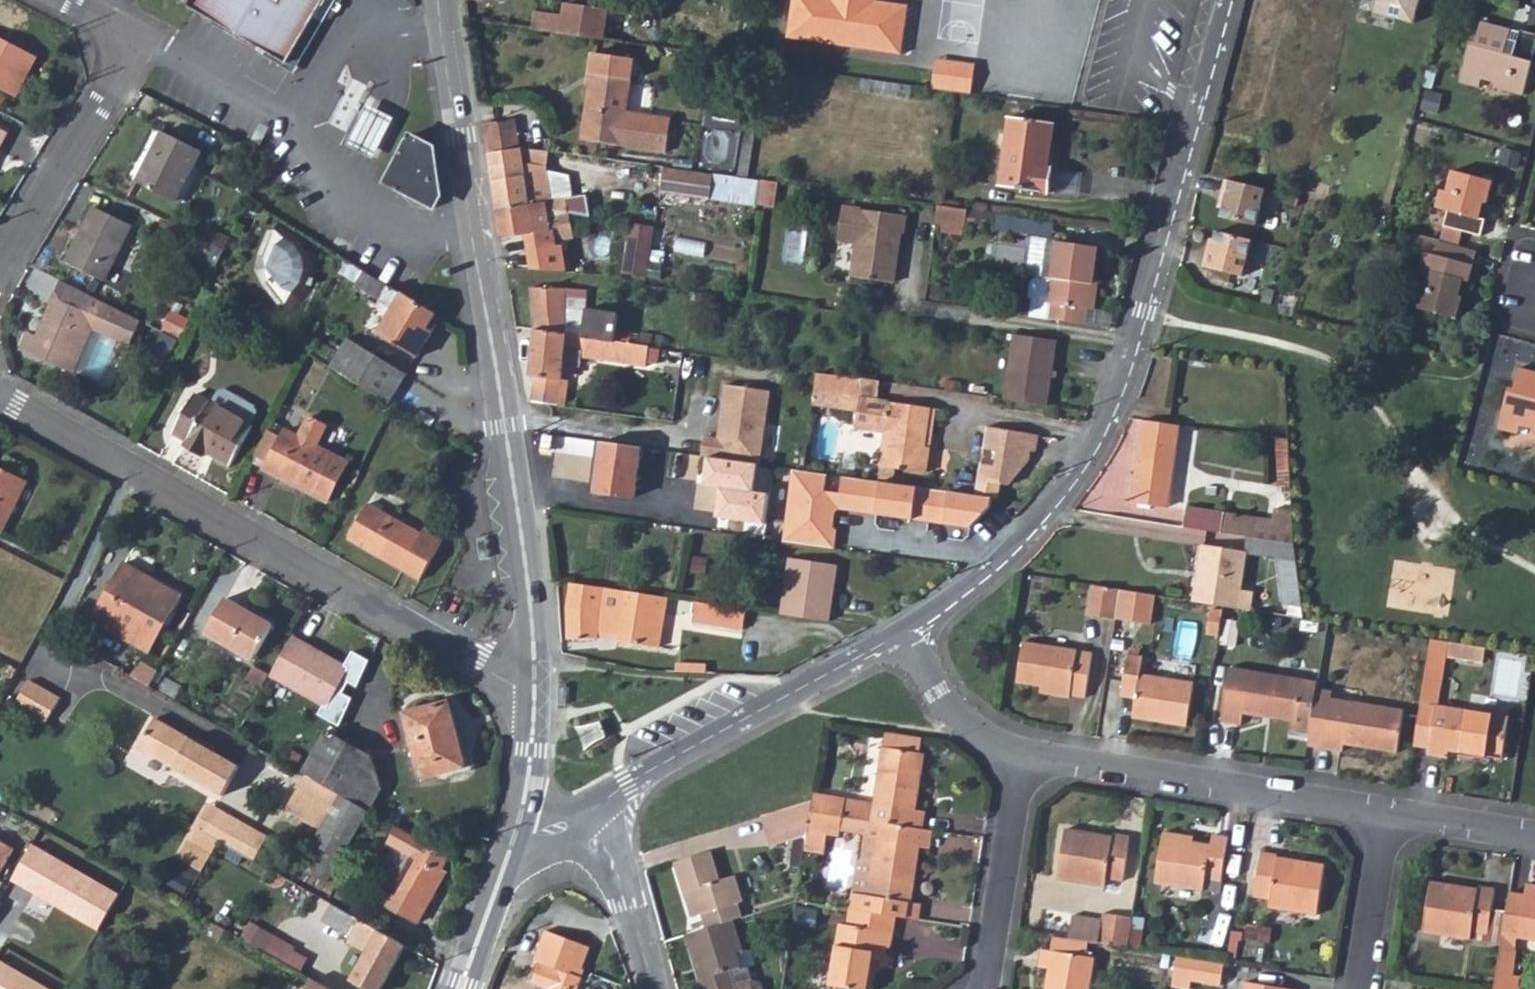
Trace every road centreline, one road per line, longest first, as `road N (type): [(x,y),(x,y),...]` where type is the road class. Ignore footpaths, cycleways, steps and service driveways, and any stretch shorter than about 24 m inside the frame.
road 1 (residential): [(1226,0),(1150,306),(1106,425),(1083,468),(1009,557),(896,635)]
road 2 (secondary): [(436,0),(513,473),(535,690)]
road 3 (residential): [(535,690),(515,687),(0,393)]
road 4 (residential): [(1025,752),(1390,810)]
road 5 (residential): [(896,635),(629,783),(578,820)]
road 6 (residential): [(0,276),(122,66),(111,24),(74,0)]
road 7 (residential): [(1025,752),(989,988)]
road 8 (residential): [(578,820),(616,869),(656,988)]
road 9 (residential): [(1390,810),(1361,988)]
road 10 (residential): [(896,635),(966,721),(1025,752)]
road 11 (secondary): [(518,831),(460,988)]
road 12 (residential): [(1390,810),(1534,835)]
road 13 (secondary): [(535,690),(518,831)]

